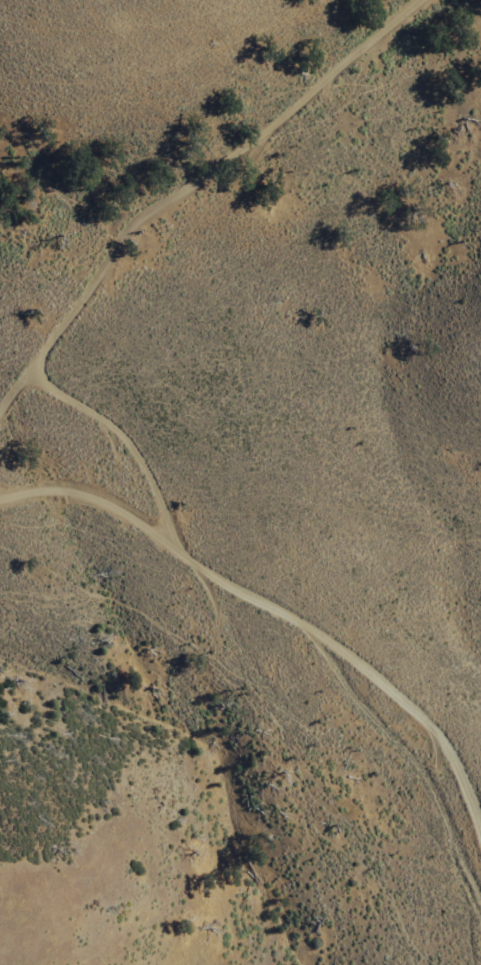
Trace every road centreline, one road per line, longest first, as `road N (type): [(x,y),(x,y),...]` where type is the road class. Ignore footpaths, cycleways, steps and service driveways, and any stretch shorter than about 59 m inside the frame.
road 1 (residential): [(480,815),(441,733),(362,657),(180,550),(138,515),(86,495),(0,491)]
road 2 (residential): [(132,217),(277,122),(416,0)]
road 3 (track): [(180,550),(146,461),(112,423),(52,384),(37,361)]
road 4 (residential): [(0,412),(120,247),(132,217)]
road 5 (track): [(0,164),(81,206),(132,217)]

